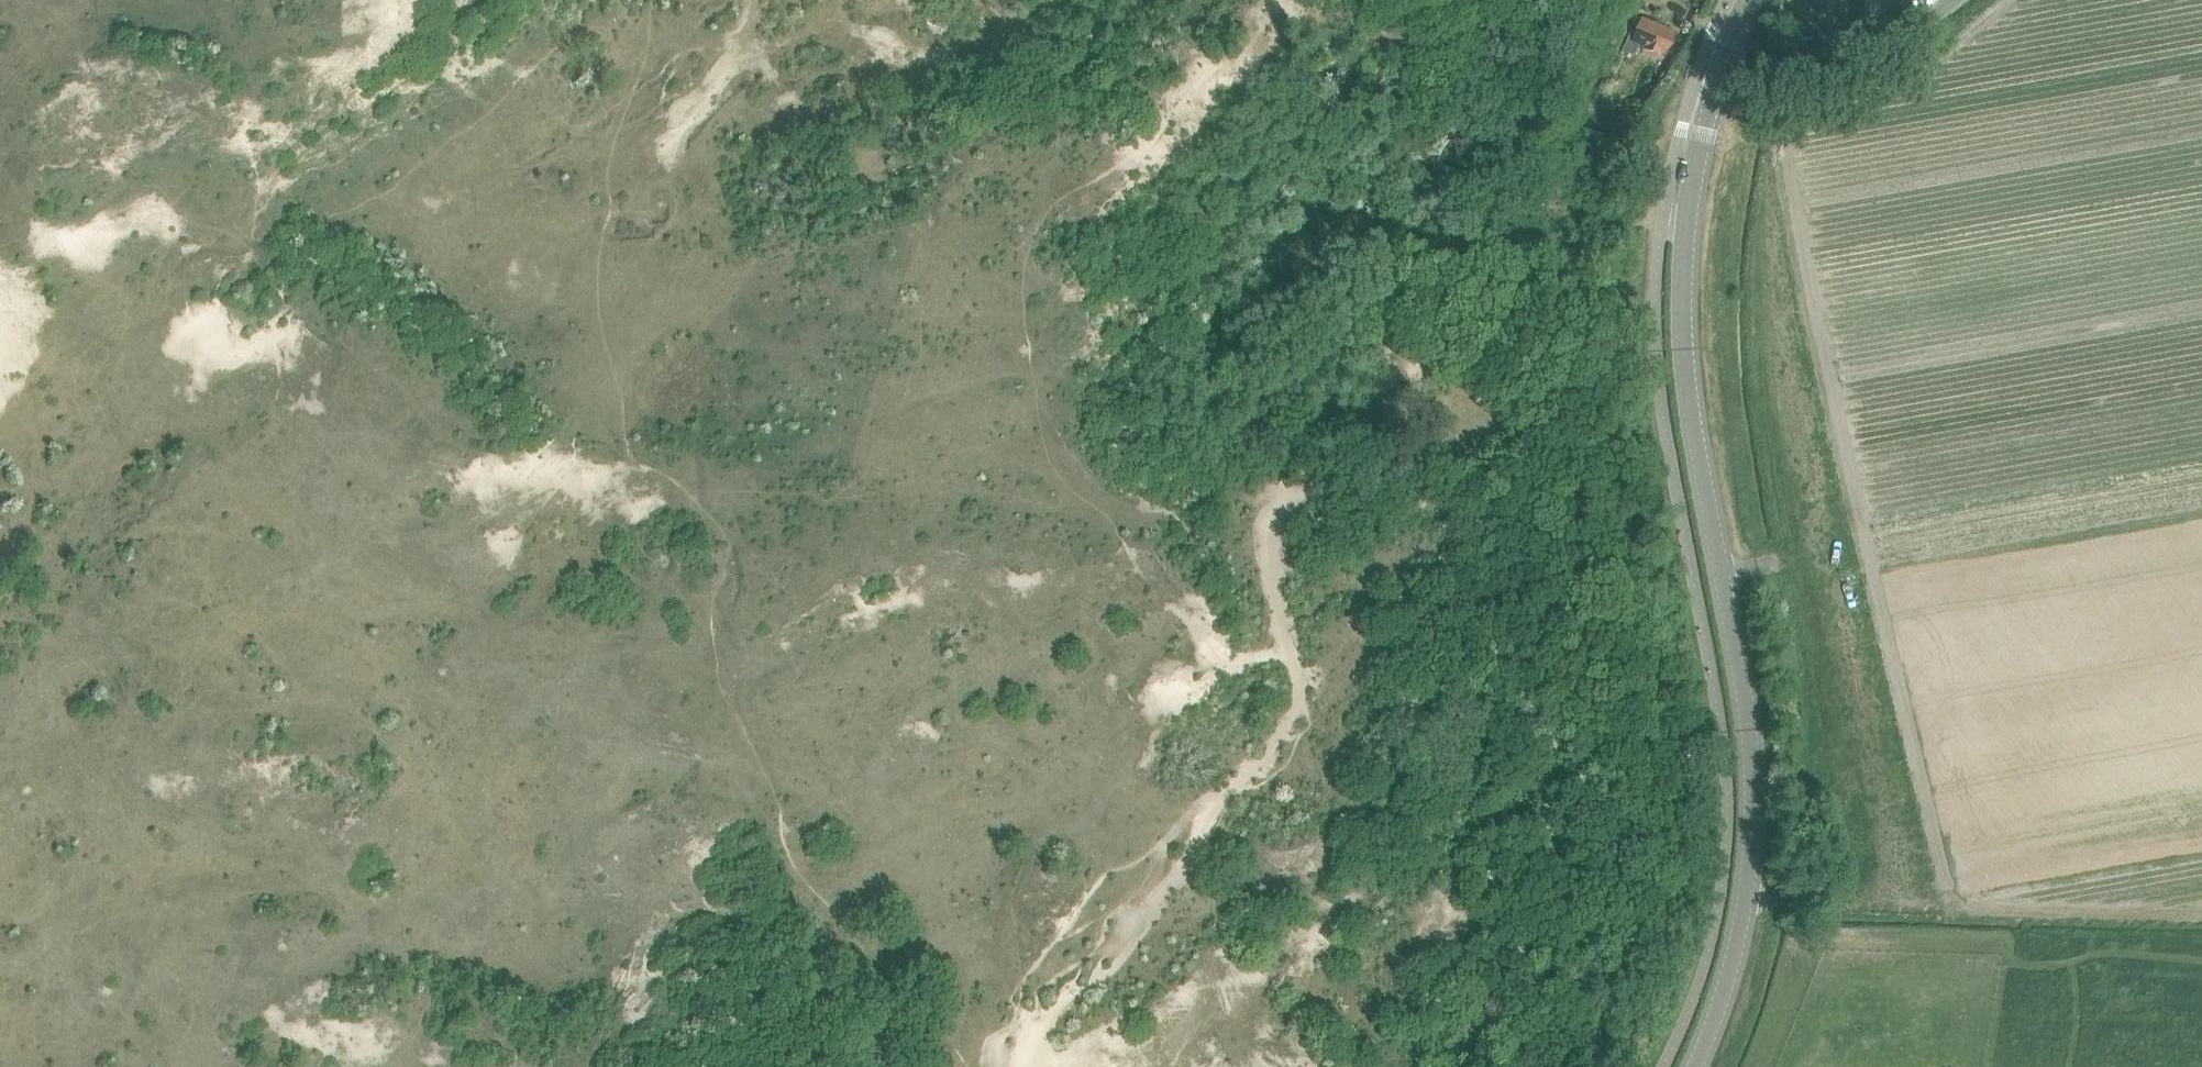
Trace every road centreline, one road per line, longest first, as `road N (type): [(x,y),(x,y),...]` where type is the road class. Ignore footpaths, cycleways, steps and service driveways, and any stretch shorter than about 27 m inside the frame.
road 1 (secondary): [(1694,1066),(1737,949),(1753,819),(1748,725),(1679,348),(1686,214),(1717,84)]
road 2 (unclassified): [(1717,84),(1776,88),(1842,70),(1906,40),(1954,0)]

